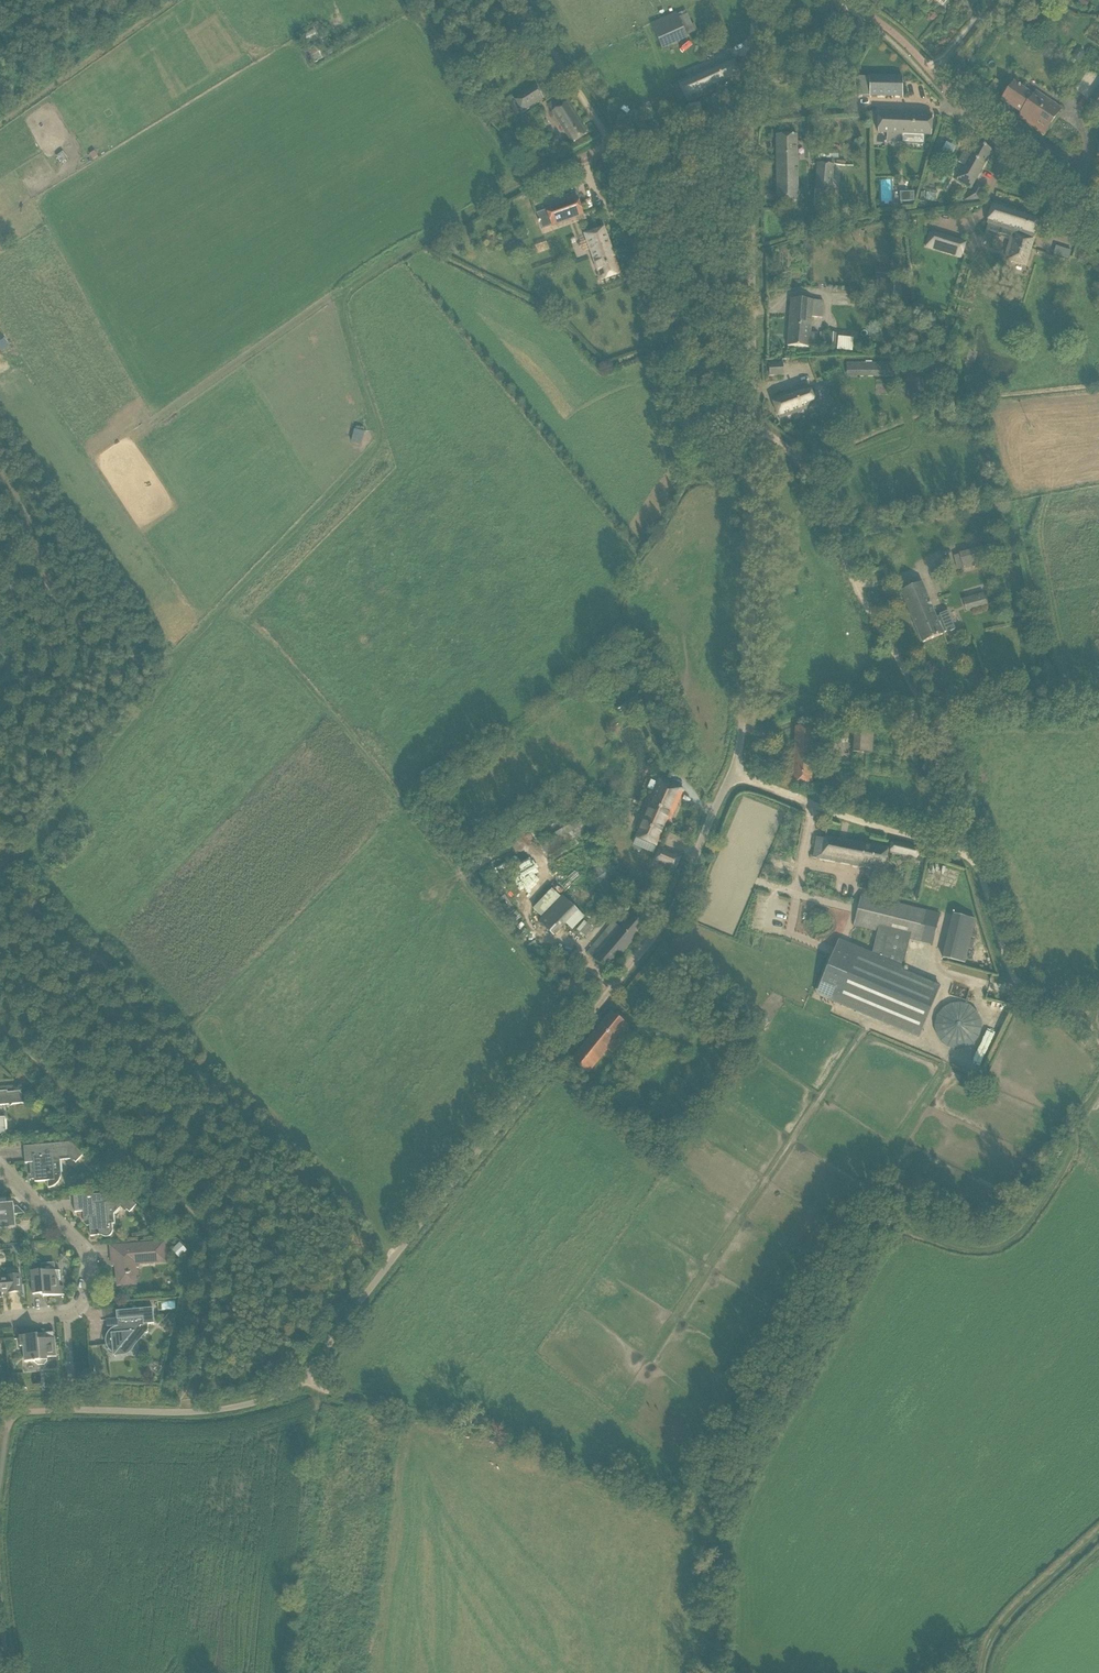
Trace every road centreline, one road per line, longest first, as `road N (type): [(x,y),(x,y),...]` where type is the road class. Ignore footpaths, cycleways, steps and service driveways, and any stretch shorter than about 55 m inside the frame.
road 1 (unclassified): [(9,1415),(226,1409),(304,1381),(395,1248),(668,912),(739,754),(759,553),(752,114),(758,0)]
road 2 (track): [(752,114),(610,146),(537,177),(353,284),(345,310),(385,414),(384,452),(229,605)]
road 3 (track): [(711,1672),(716,1514),(495,1426),(326,1392),(304,1381)]
road 4 (track): [(235,599),(580,1027)]
road 5 (track): [(757,427),(825,499),(856,587),(936,725),(976,857)]
road 6 (residential): [(847,0),(887,27),(1098,231)]
road 7 (track): [(734,775),(976,857)]
road 8 (track): [(976,857),(1025,991),(1053,1011),(1075,1014),(1098,1003)]
road 9 (track): [(1098,1536),(1024,1603),(984,1672)]
road 10 (track): [(610,146),(521,0)]
road 11 (residential): [(0,1166),(85,1248),(90,1263)]
road 12 (residential): [(90,1263),(72,1312),(0,1320)]

